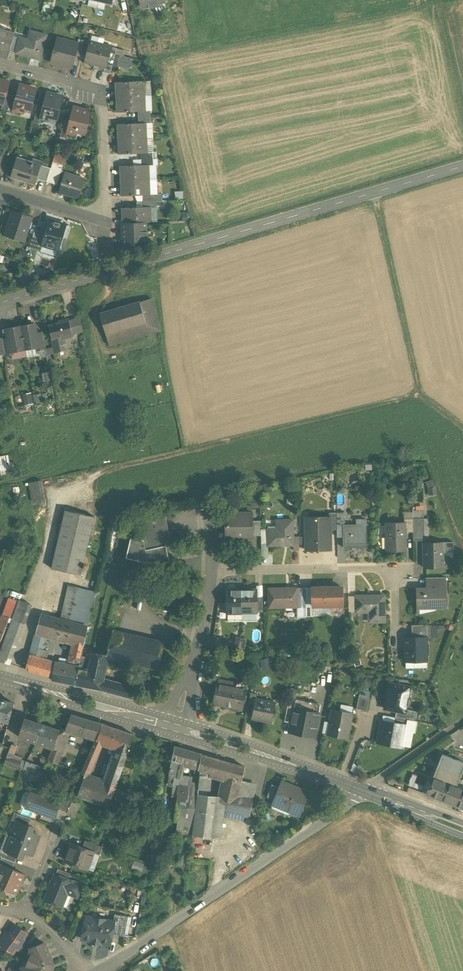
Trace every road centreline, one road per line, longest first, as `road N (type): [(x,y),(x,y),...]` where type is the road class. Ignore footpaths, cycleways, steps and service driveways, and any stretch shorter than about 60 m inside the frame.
road 1 (secondary): [(462,166),(0,303)]
road 2 (track): [(428,405),(96,483)]
road 3 (residential): [(0,63),(102,91),(104,198),(98,214),(81,214),(0,189)]
road 4 (residential): [(367,792),(99,970)]
road 5 (track): [(462,433),(428,405),(374,193)]
road 6 (residential): [(211,571),(382,569),(393,575),(395,621)]
road 7 (secondary): [(367,792),(173,728)]
road 8 (secondary): [(173,728),(0,679)]
road 9 (residential): [(173,728),(202,638),(211,571)]
road 10 (track): [(367,792),(462,721)]

